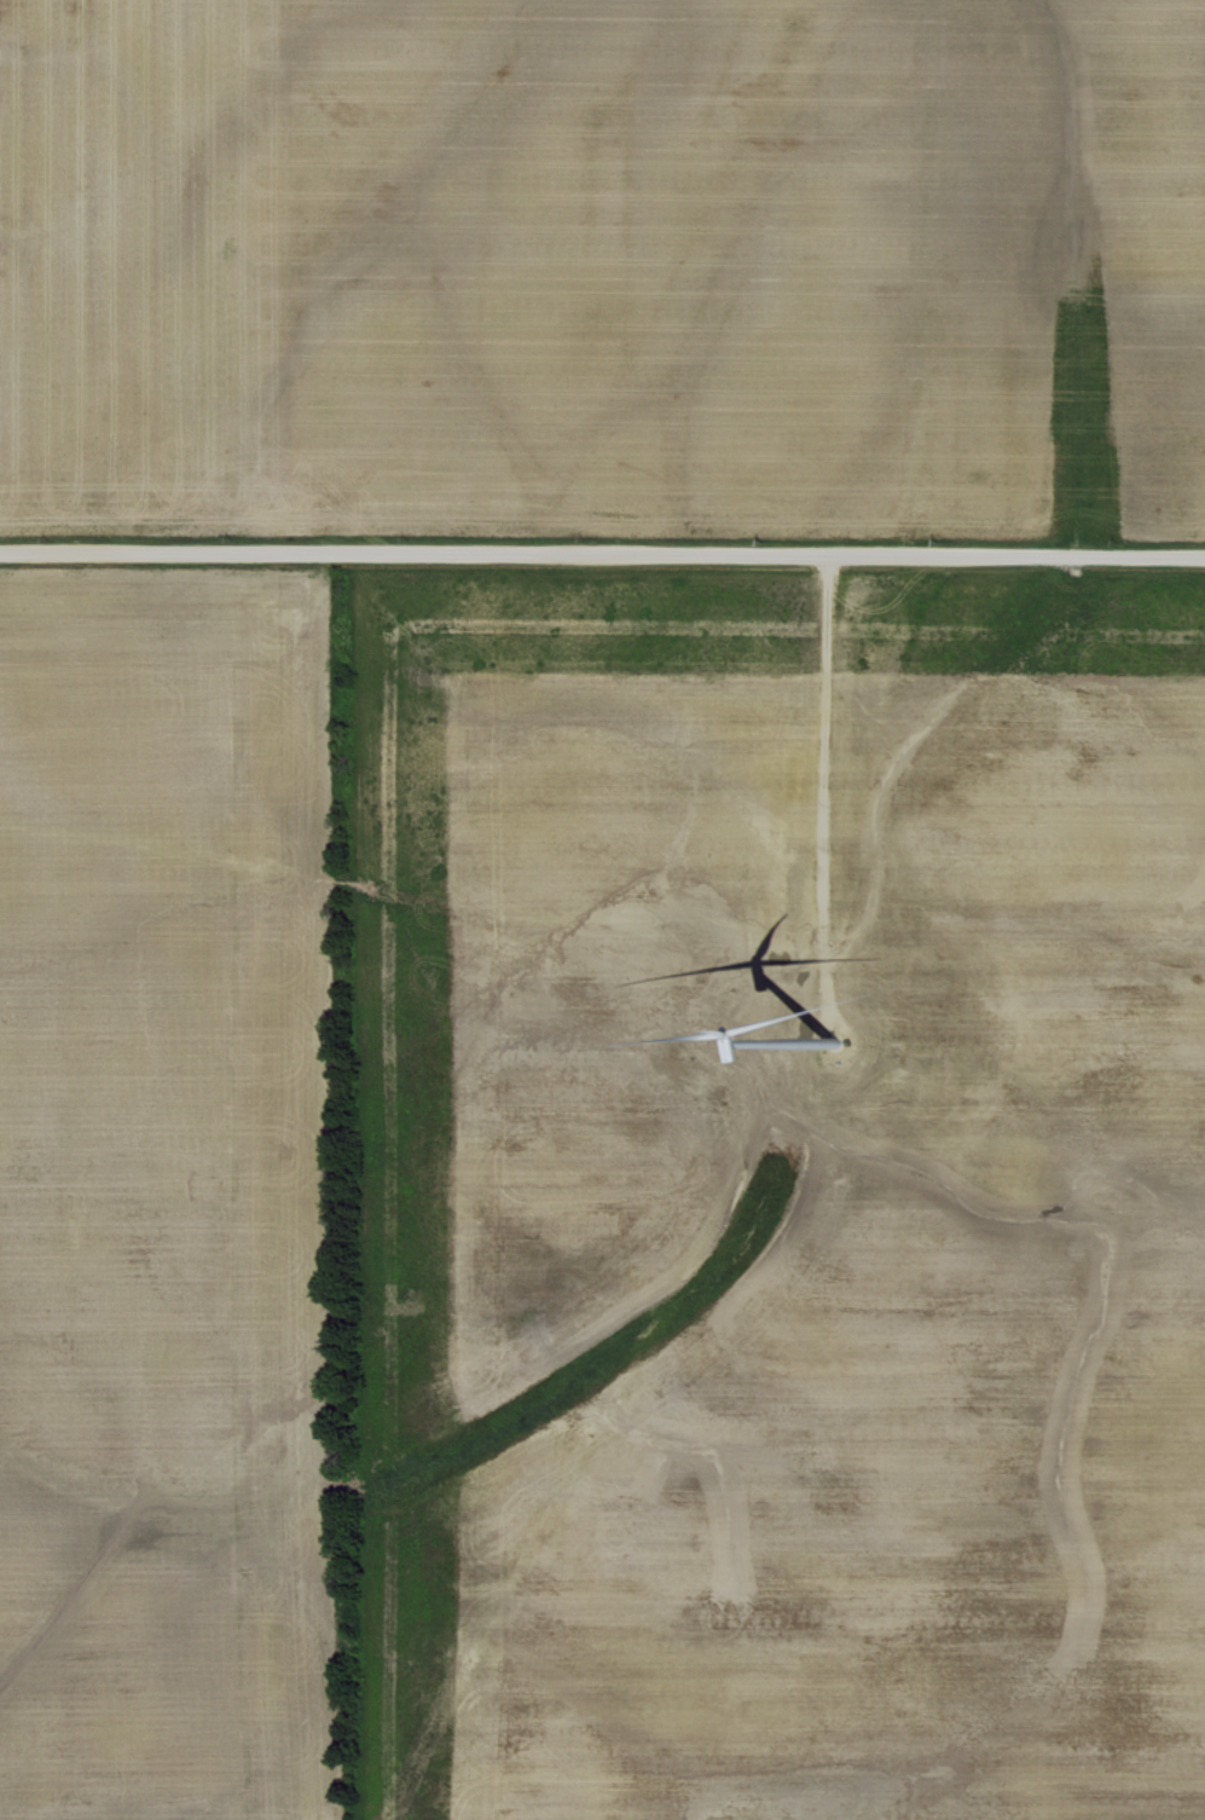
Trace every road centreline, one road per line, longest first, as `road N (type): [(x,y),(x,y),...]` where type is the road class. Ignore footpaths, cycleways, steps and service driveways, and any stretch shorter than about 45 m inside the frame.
road 1 (residential): [(0,551),(1204,558)]

